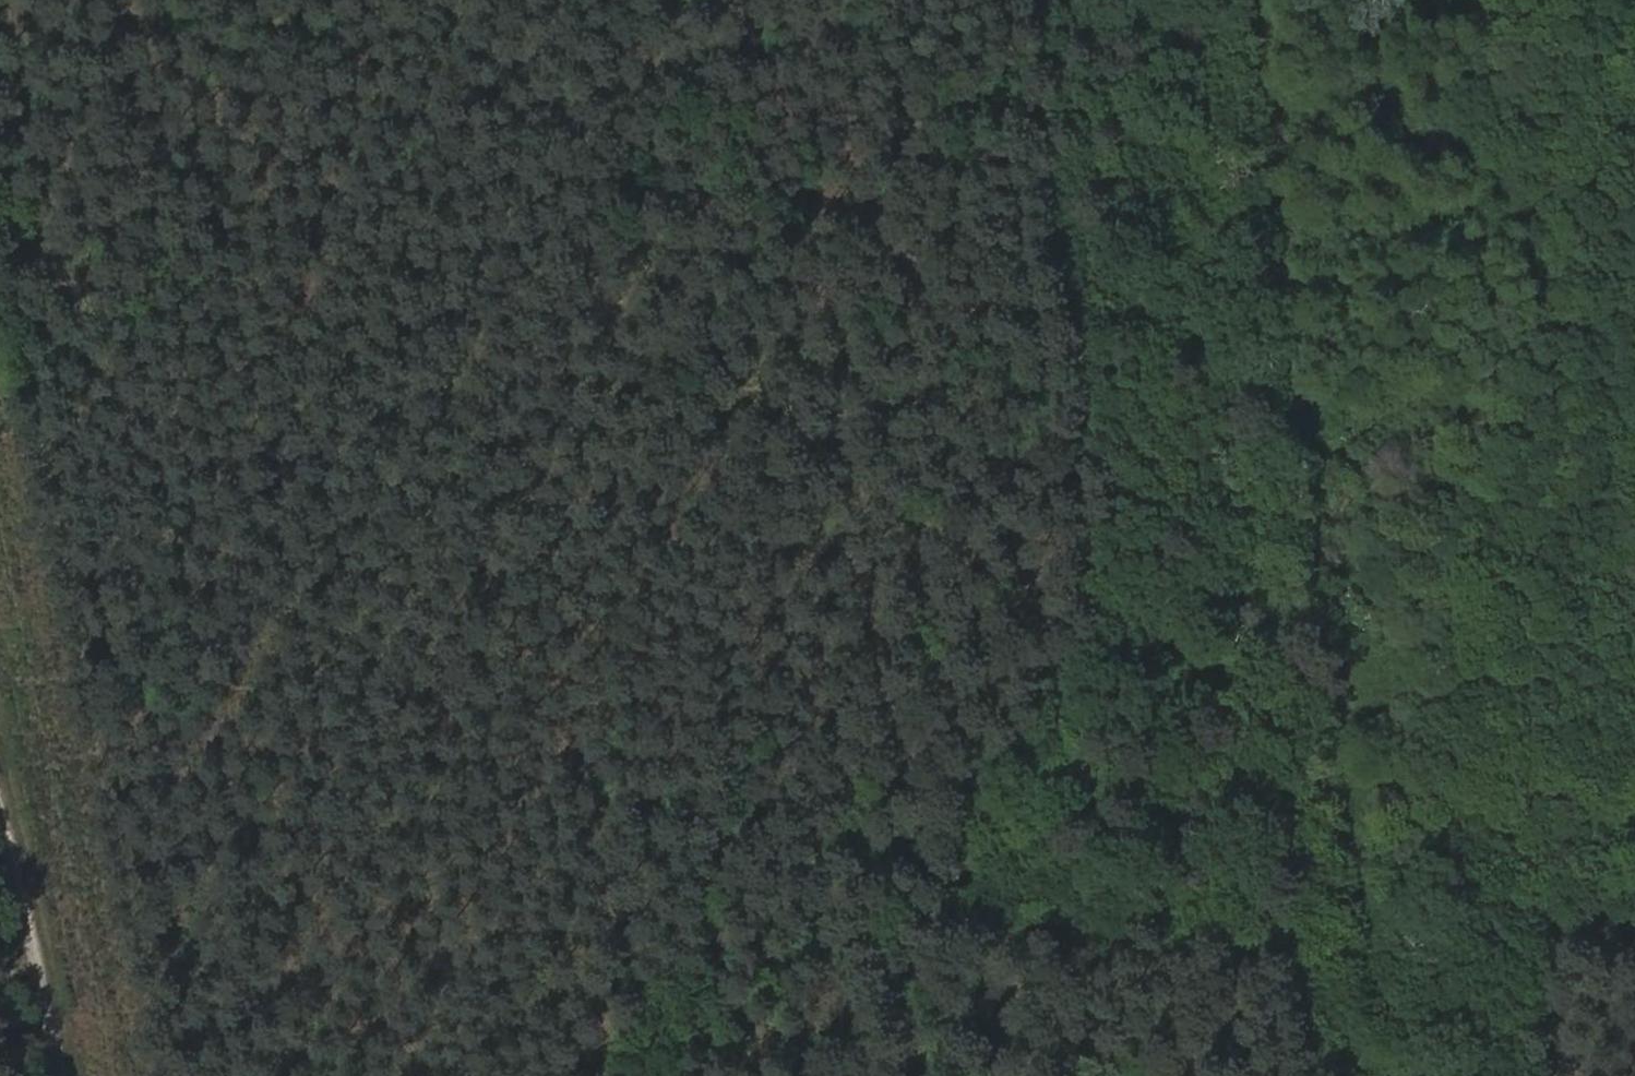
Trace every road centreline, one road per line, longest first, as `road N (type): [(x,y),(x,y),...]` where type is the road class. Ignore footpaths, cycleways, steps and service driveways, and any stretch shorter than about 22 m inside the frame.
road 1 (track): [(0,609),(86,1075)]

